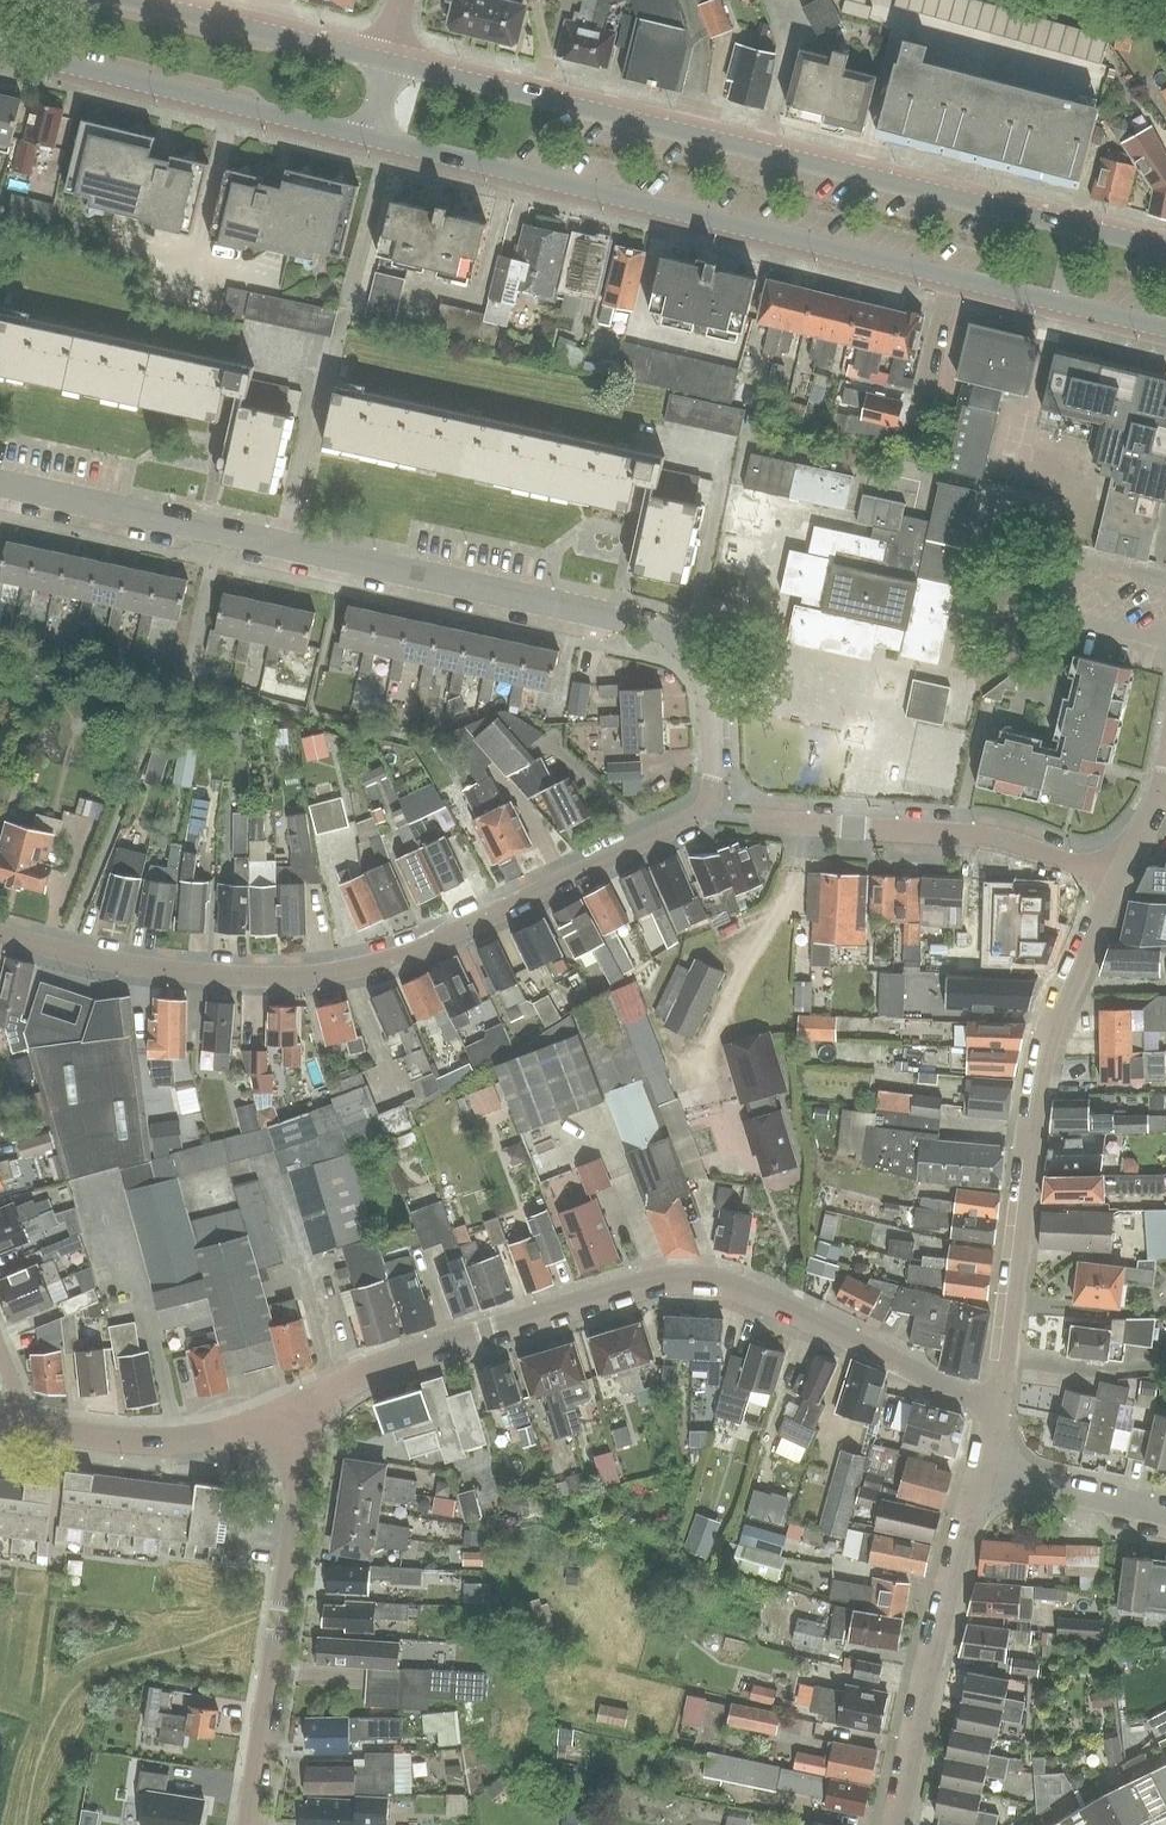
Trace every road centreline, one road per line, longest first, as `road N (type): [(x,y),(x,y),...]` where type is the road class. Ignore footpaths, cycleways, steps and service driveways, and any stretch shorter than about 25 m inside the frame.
road 1 (residential): [(703,805),(713,780),(696,668),(651,627),(0,485)]
road 2 (tertiary): [(1165,250),(389,64)]
road 3 (residential): [(703,805),(656,837),(435,938),(319,974),(208,978),(135,970),(0,936)]
road 4 (residential): [(311,1401),(575,1305),(682,1278),(733,1286),(995,1412)]
road 5 (tertiary): [(371,140),(954,279)]
road 6 (residential): [(1123,869),(1053,1021),(995,1412)]
road 7 (unclassified): [(248,1824),(311,1401)]
road 8 (residential): [(703,805),(742,818),(1000,837),(1123,869)]
road 9 (tertiary): [(0,49),(371,140)]
road 10 (residential): [(894,1824),(978,1472)]
road 11 (residential): [(7,1426),(178,1443),(311,1401)]
road 12 (tertiary): [(389,64),(129,0)]
road 13 (tertiary): [(954,279),(1165,329)]
road 14 (residential): [(978,1472),(1165,1512)]
road 15 (residential): [(954,279),(912,446)]

